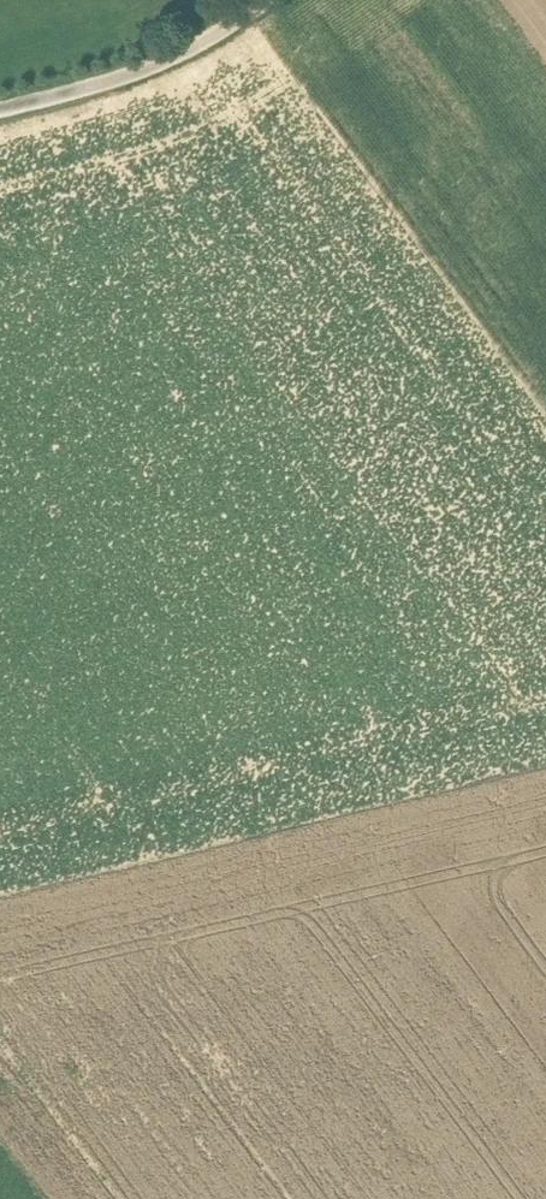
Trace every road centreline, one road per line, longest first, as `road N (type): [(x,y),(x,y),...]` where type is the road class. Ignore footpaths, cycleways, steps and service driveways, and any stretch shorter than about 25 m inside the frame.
road 1 (unclassified): [(0,110),(143,70),(268,0)]

